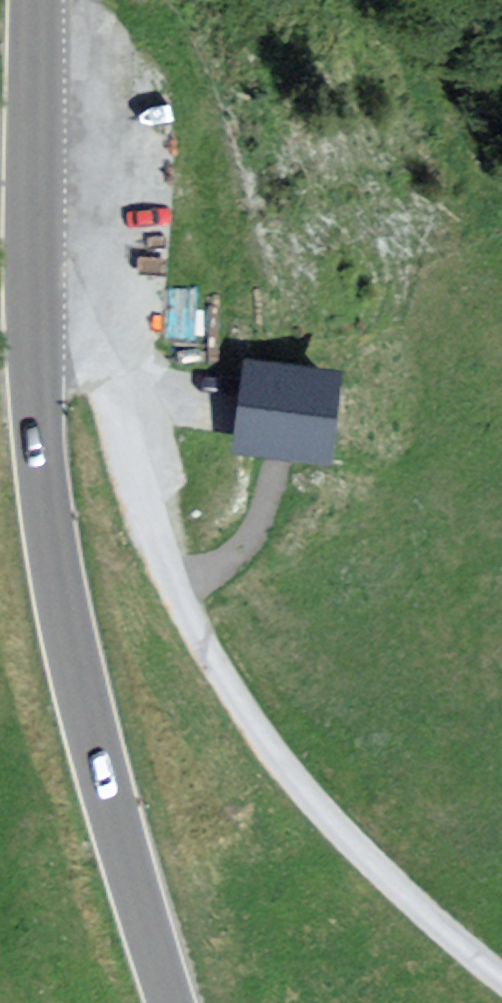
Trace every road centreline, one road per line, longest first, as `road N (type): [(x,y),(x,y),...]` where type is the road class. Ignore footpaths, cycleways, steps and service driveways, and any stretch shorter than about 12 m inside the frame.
road 1 (residential): [(501,980),(405,901),(253,724),(162,554),(106,384),(73,334),(31,297)]
road 2 (tertiary): [(31,297),(43,480),(61,594),(117,826),(172,1002)]
road 3 (tertiary): [(36,0),(31,297)]

